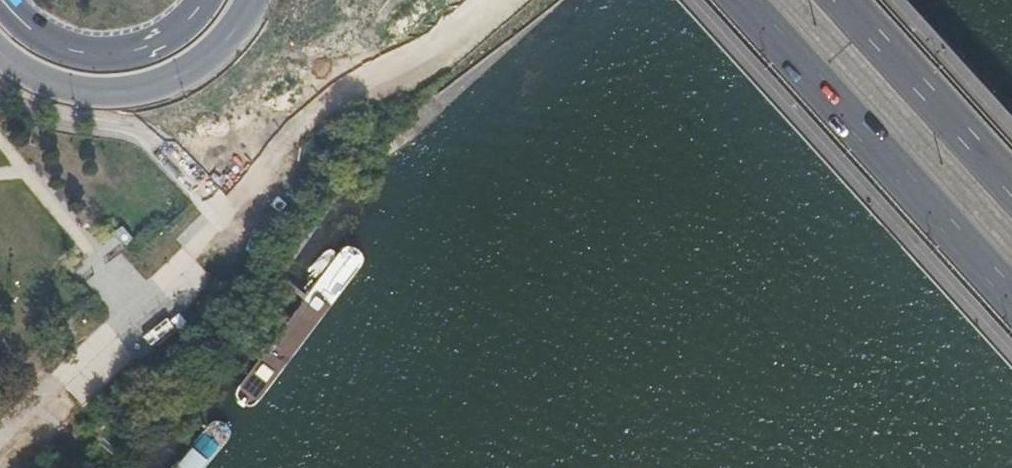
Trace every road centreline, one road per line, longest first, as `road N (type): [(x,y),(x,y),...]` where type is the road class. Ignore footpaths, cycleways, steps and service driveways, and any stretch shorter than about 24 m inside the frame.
road 1 (primary): [(746,0),(1011,295)]
road 2 (primary): [(0,56),(75,90),(136,89),(195,67),(252,0)]
road 3 (primary): [(1011,184),(846,0)]
road 4 (primary): [(202,0),(164,40),(112,55),(54,44),(1,0)]

